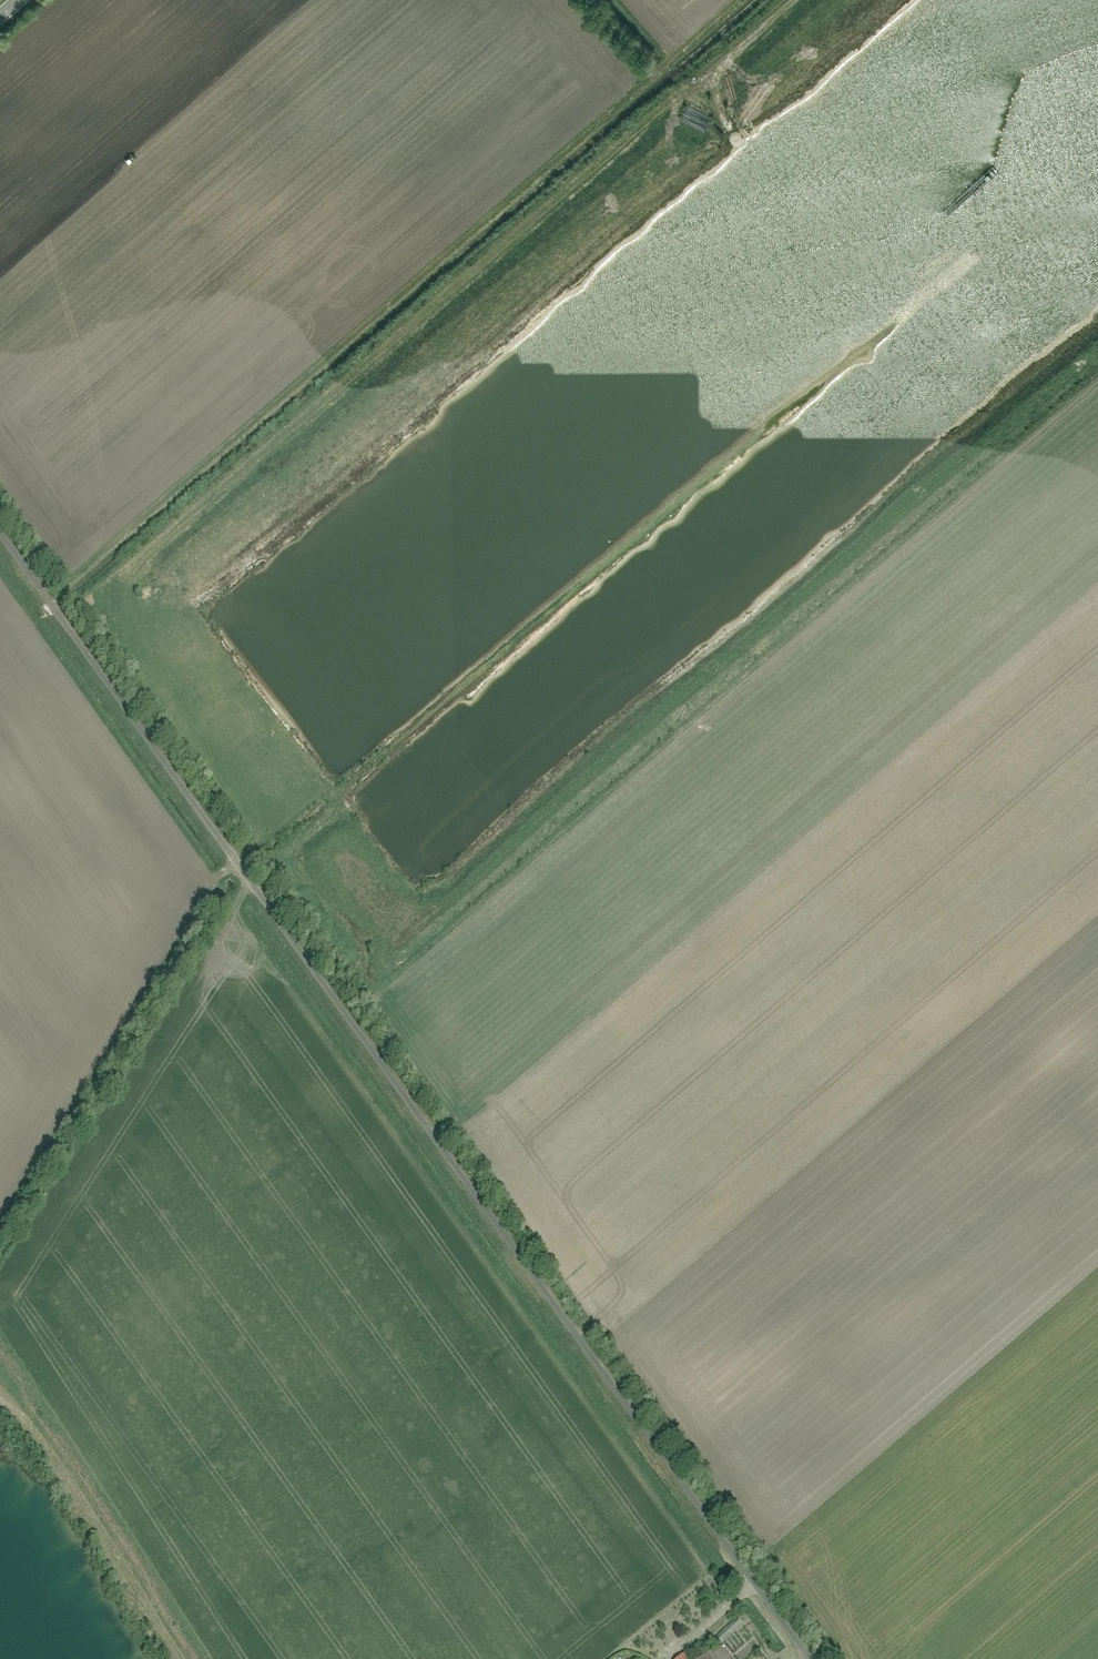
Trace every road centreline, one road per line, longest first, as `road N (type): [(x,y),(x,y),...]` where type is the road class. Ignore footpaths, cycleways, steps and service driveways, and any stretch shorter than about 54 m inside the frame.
road 1 (unclassified): [(808,1658),(0,534)]

